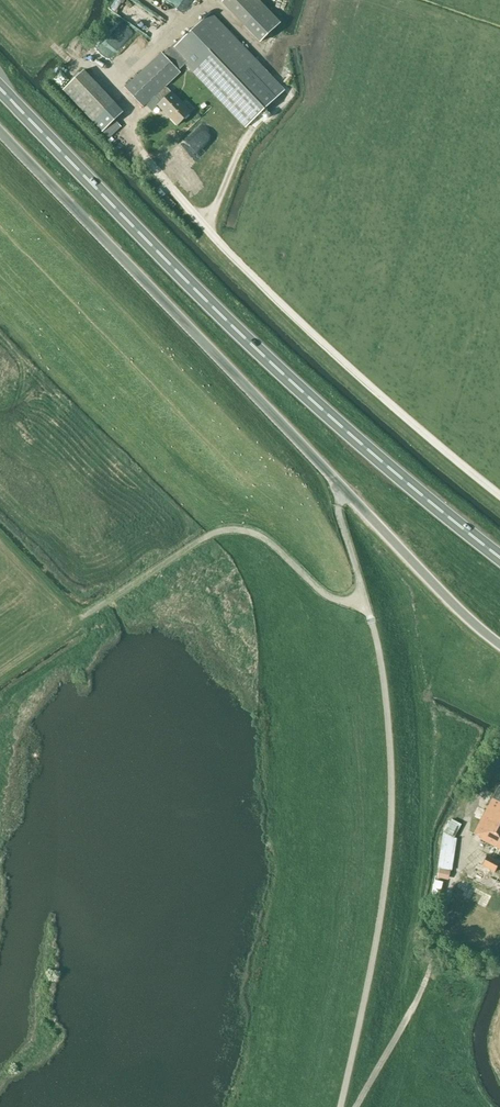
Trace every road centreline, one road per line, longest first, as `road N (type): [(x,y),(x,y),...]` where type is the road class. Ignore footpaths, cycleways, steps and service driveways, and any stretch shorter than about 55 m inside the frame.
road 1 (trunk): [(499,555),(299,392),(0,88)]
road 2 (unclassified): [(340,1106),(376,934),(391,801),(378,649),(338,514),(347,492)]
road 3 (unclassified): [(347,492),(0,133)]
road 4 (unclassified): [(140,151),(288,312),(499,495)]
road 5 (track): [(80,618),(197,541),(229,530),(264,539),(325,594),(365,600)]
road 6 (unclassified): [(499,645),(347,492)]
road 7 (unclassified): [(355,1106),(423,986)]

